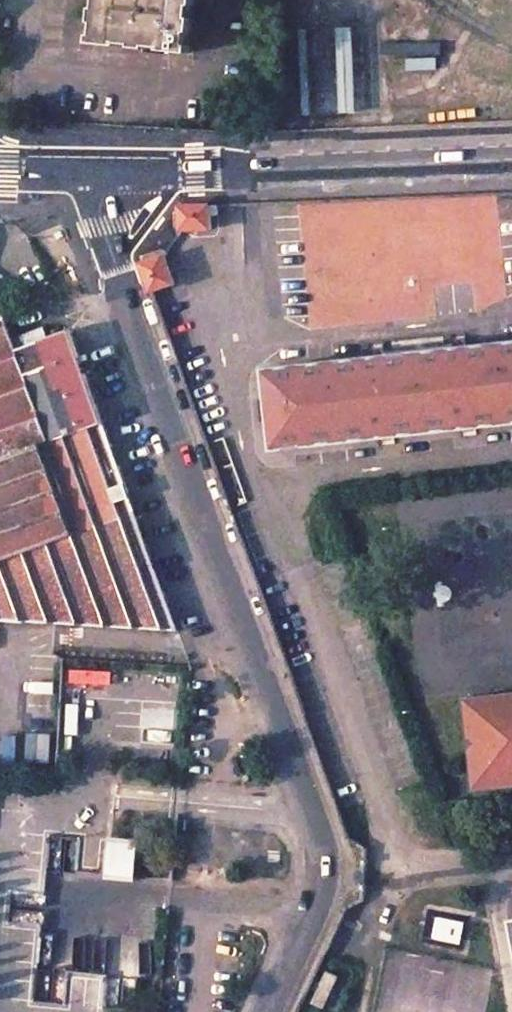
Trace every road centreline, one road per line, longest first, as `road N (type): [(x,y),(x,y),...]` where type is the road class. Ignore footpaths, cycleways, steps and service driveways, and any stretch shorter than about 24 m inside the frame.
road 1 (unclassified): [(267,1011),(326,863),(108,236),(107,176)]
road 2 (tertiary): [(107,176),(511,158)]

